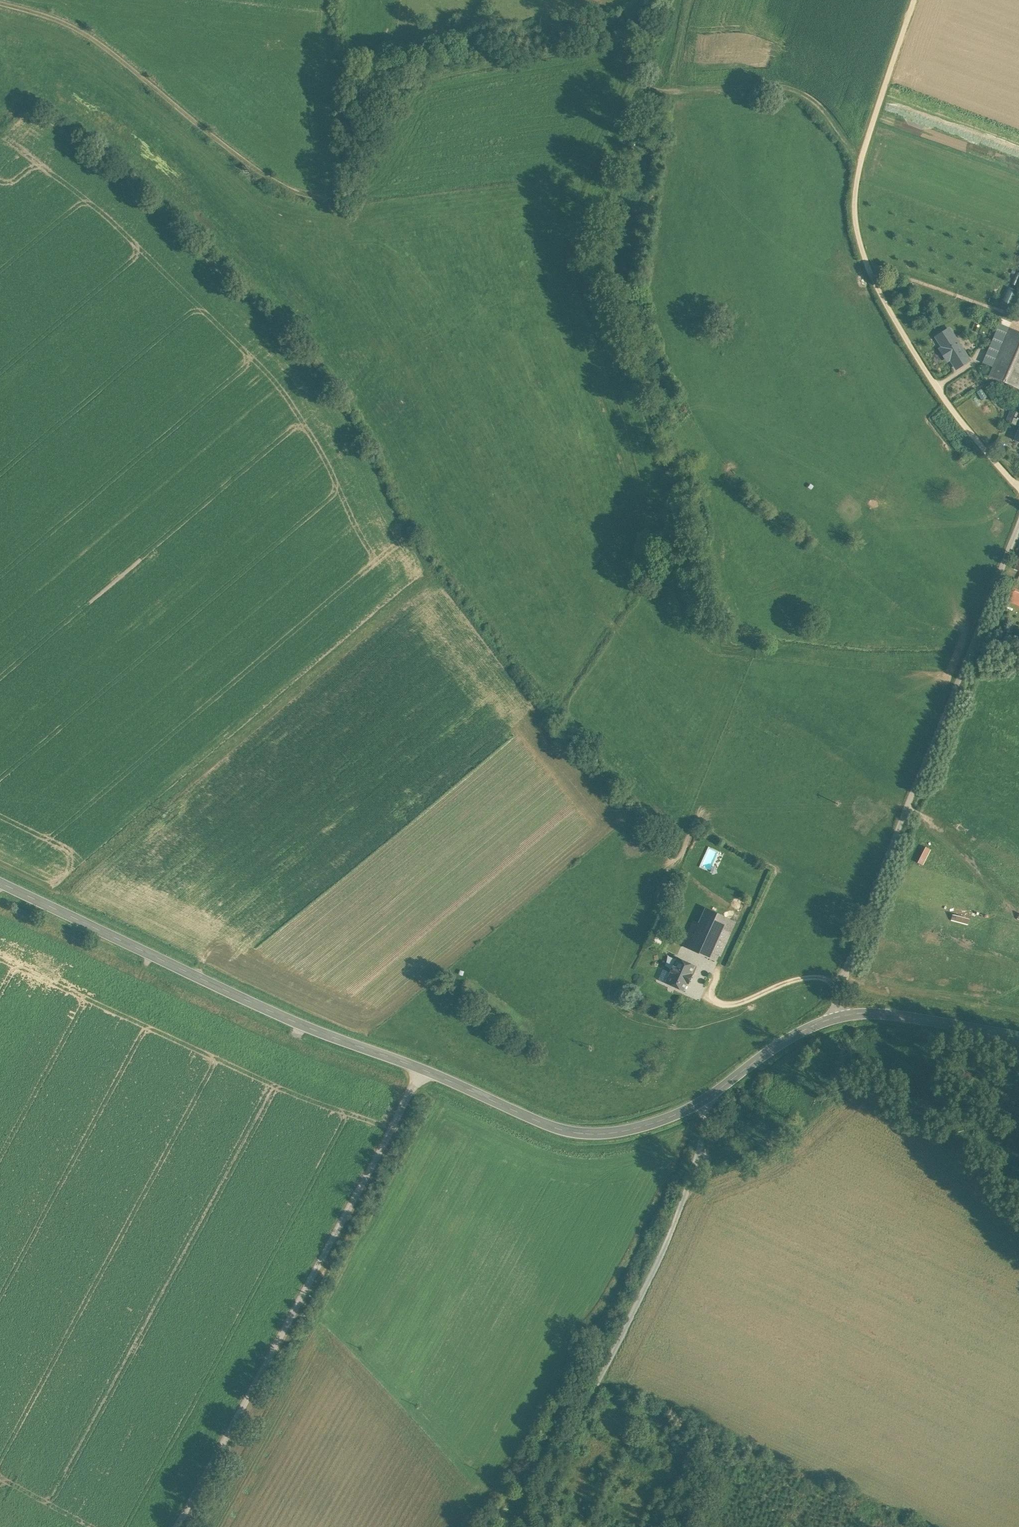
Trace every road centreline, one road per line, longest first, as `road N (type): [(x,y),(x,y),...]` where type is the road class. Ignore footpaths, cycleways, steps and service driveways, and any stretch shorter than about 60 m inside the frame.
road 1 (track): [(864,162),(803,98),(781,90),(660,92),(640,81),(612,37),(413,79),(355,180),(315,195),(253,165),(88,32),(0,1)]
road 2 (secondary): [(838,1017),(782,1042),(684,1110),(619,1132),(570,1131),(271,1011),(0,882)]
road 3 (track): [(919,0),(864,162),(865,245),(921,357),(1018,485)]
road 4 (residential): [(838,1017),(857,937),(1018,523)]
road 5 (secondary): [(1018,1036),(886,1013),(838,1017)]

